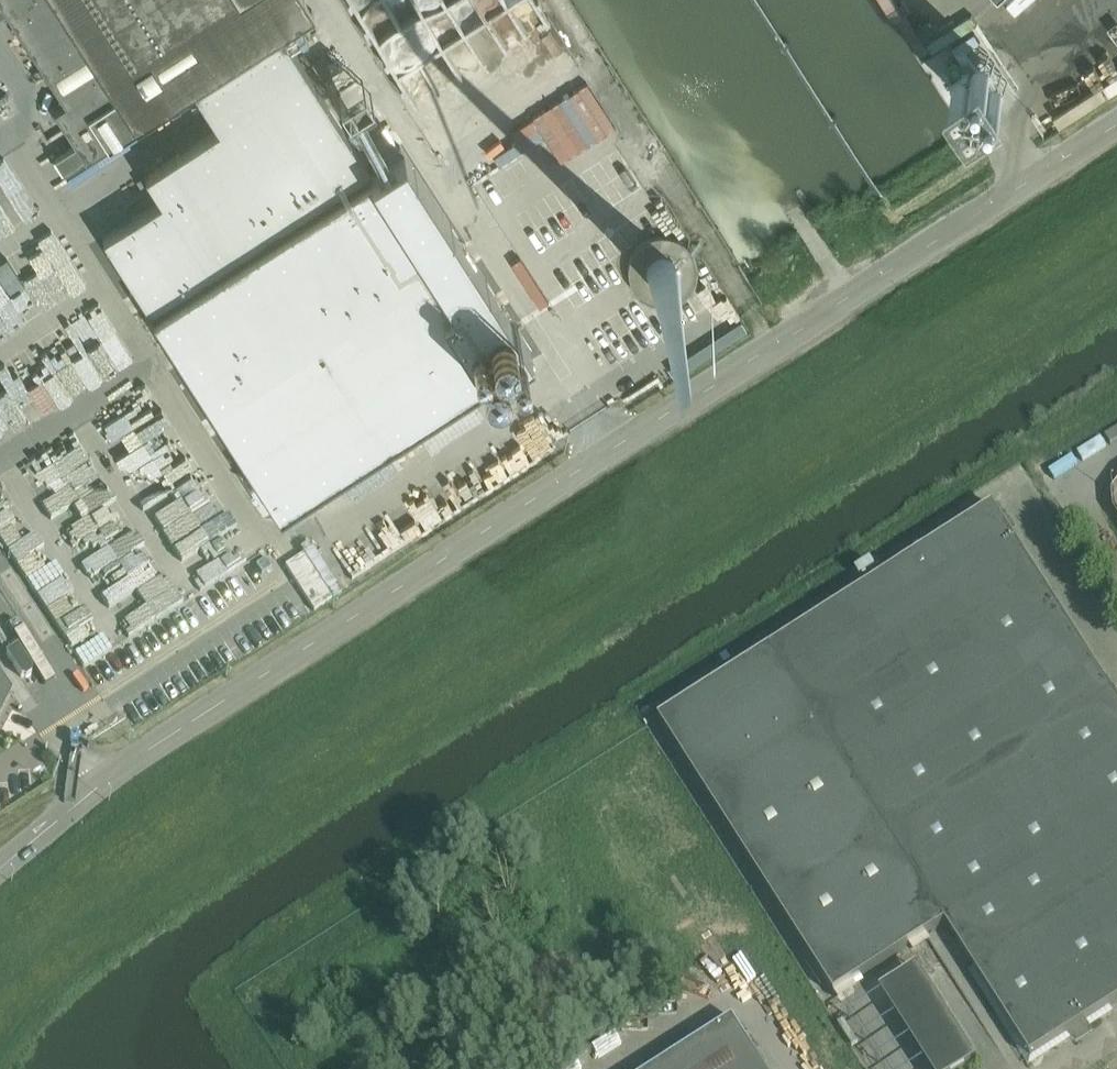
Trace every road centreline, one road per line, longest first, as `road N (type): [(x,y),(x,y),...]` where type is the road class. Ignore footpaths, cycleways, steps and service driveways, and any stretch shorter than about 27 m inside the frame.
road 1 (tertiary): [(0,869),(197,721),(1116,125)]
road 2 (unclassified): [(1116,573),(1096,542),(1092,488),(1116,449)]

